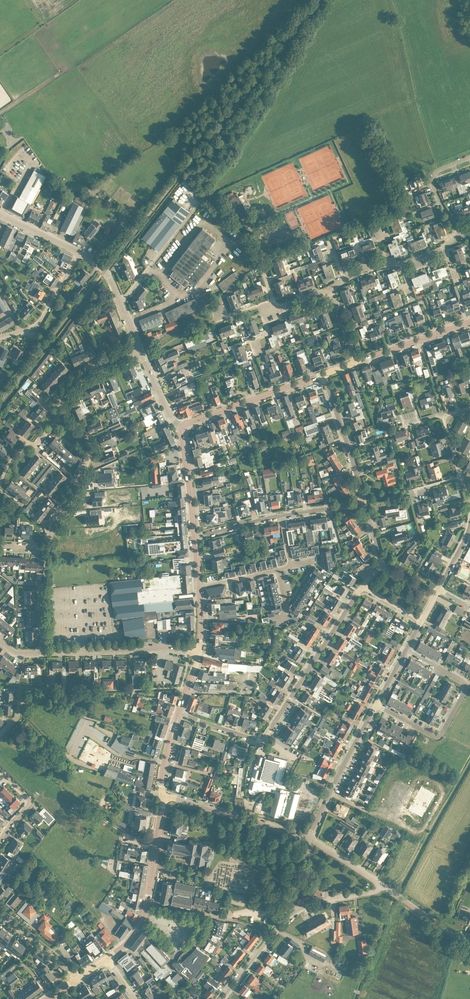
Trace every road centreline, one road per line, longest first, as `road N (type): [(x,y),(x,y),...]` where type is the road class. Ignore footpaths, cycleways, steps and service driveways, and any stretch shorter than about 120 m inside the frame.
road 1 (unclassified): [(178,712),(263,740),(364,587)]
road 2 (unclassified): [(376,705),(438,737),(466,689),(406,650)]
road 3 (residential): [(0,545),(45,546),(90,457),(90,447),(62,416)]
road 4 (residential): [(0,739),(90,815),(52,864)]
road 5 (tertiary): [(124,946),(147,907),(163,796)]
road 6 (residential): [(198,653),(42,652)]
road 7 (unclassified): [(309,838),(163,796)]
road 8 (tertiary): [(184,428),(324,374)]
road 9 (unclassified): [(222,998),(286,920),(330,899)]
road 10 (unclassified): [(309,838),(376,705)]
road 11 (unclassified): [(365,502),(324,374)]
road 12 (residential): [(0,337),(37,323),(79,252)]
road 13 (tertiary): [(357,363),(469,322)]

